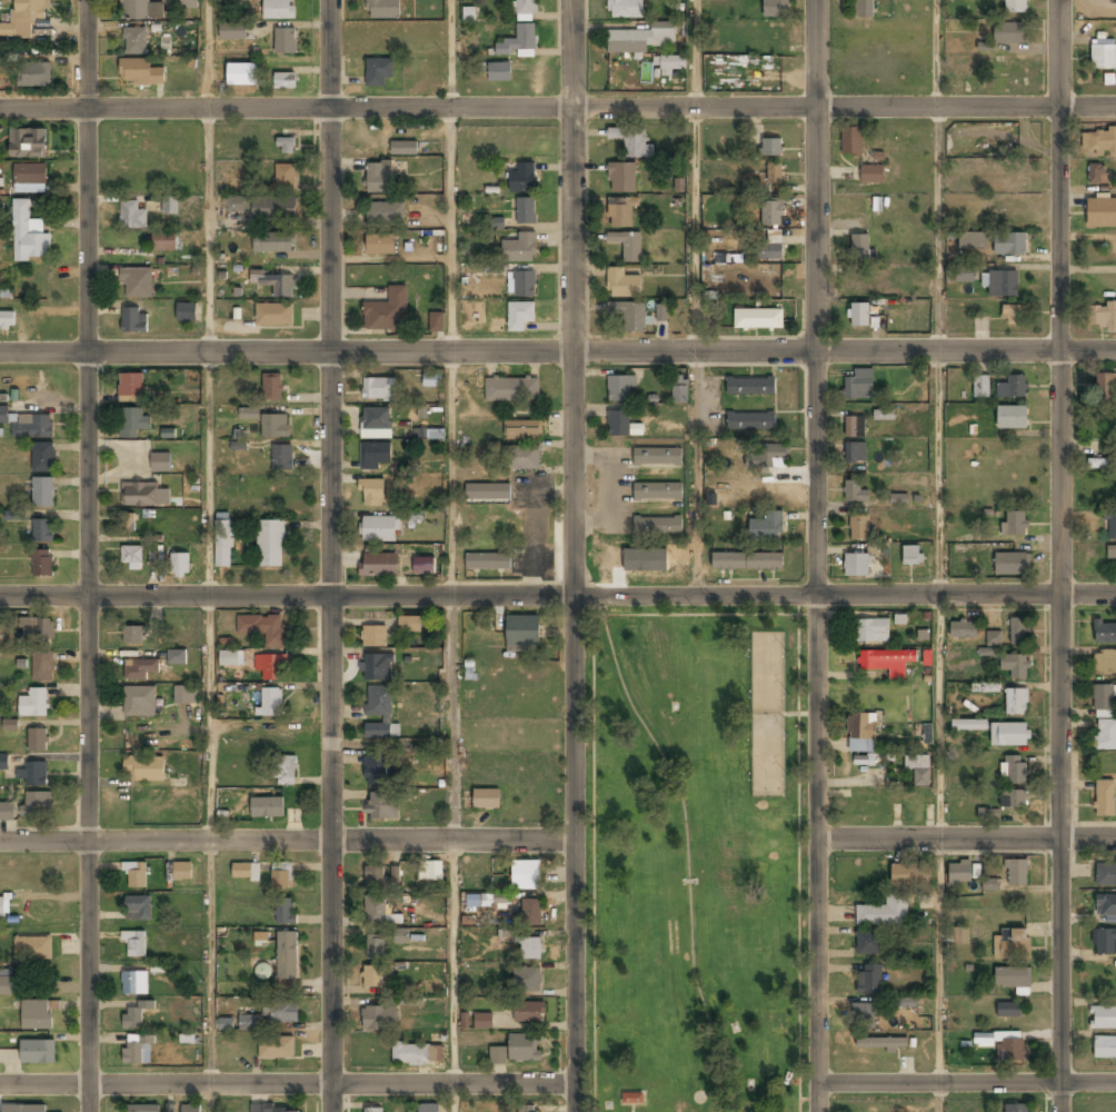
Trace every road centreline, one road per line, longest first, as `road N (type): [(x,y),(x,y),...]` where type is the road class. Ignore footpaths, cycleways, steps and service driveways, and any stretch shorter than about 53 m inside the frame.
road 1 (residential): [(1115,107),(0,110)]
road 2 (residential): [(1115,595),(0,597)]
road 3 (residential): [(1115,351),(0,353)]
road 4 (residential): [(574,1085),(570,0)]
road 5 (residential): [(89,1084),(86,0)]
road 6 (residential): [(330,1084),(329,0)]
road 7 (residential): [(818,1083),(817,0)]
road 8 (residential): [(1060,1082),(1059,0)]
road 9 (residential): [(575,841),(0,841)]
road 10 (residential): [(574,1085),(89,1084)]
road 11 (residential): [(1115,839),(817,838)]
road 12 (residential): [(1115,1082),(818,1083)]
road 13 (residential): [(329,260),(451,260)]

